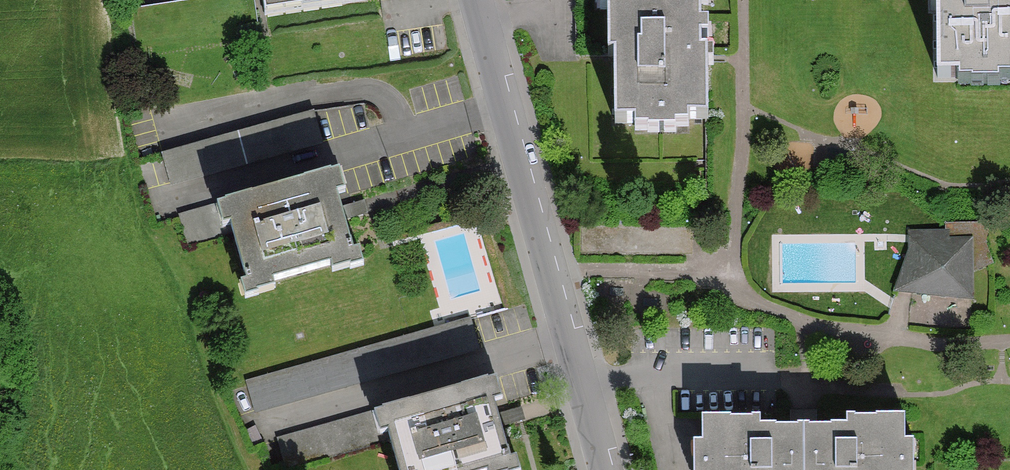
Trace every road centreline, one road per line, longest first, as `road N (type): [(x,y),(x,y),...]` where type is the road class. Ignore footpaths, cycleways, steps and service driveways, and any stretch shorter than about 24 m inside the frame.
road 1 (residential): [(602,469),(477,0)]

